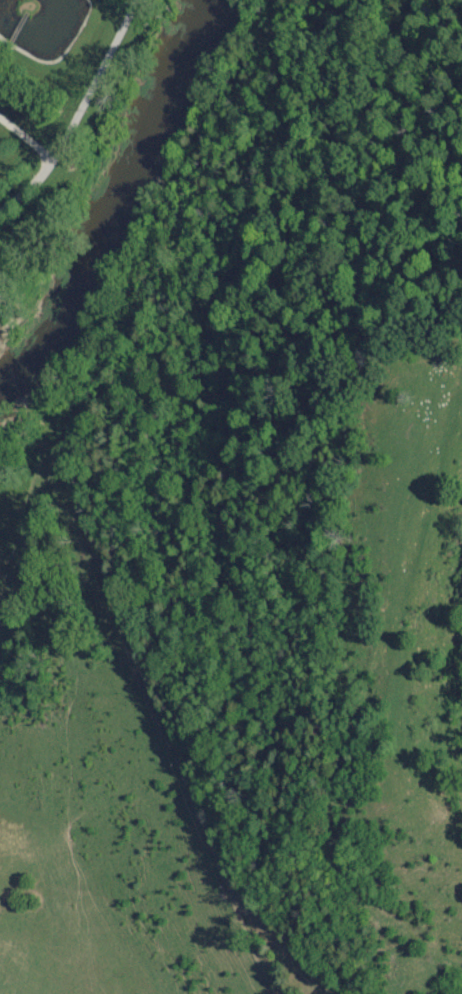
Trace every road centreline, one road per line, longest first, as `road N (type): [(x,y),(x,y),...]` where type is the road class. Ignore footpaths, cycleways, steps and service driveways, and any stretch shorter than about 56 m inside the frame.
road 1 (residential): [(0,209),(35,179),(66,136),(133,0)]

